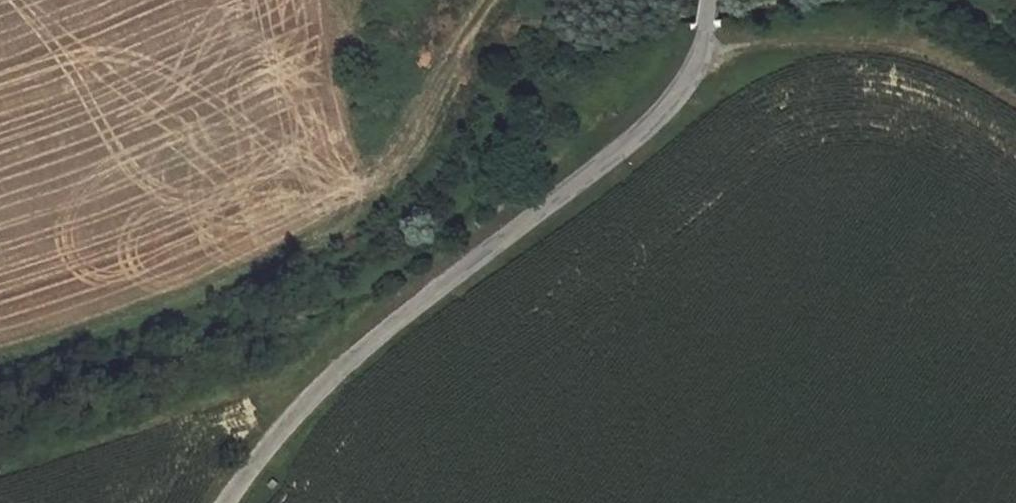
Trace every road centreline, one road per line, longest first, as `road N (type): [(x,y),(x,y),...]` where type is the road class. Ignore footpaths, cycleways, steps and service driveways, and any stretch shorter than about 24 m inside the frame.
road 1 (unclassified): [(223,502),(352,359),(682,94),(703,52),(711,0)]
road 2 (track): [(1015,99),(972,70),(845,34),(780,35),(703,52)]
road 3 (track): [(491,0),(388,181)]

